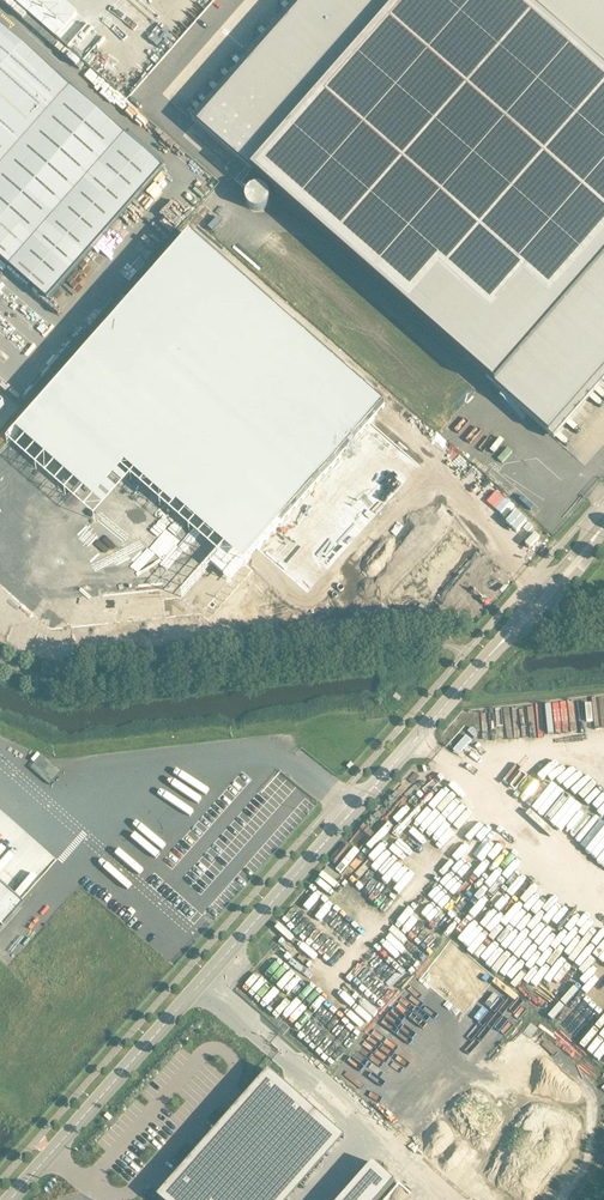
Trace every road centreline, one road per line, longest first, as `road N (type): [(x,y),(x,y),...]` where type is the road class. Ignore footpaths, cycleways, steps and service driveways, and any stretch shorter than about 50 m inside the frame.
road 1 (unclassified): [(9,1199),(495,648)]
road 2 (unclassified): [(495,648),(548,604),(597,534)]
road 3 (unclassified): [(597,534),(495,648)]

